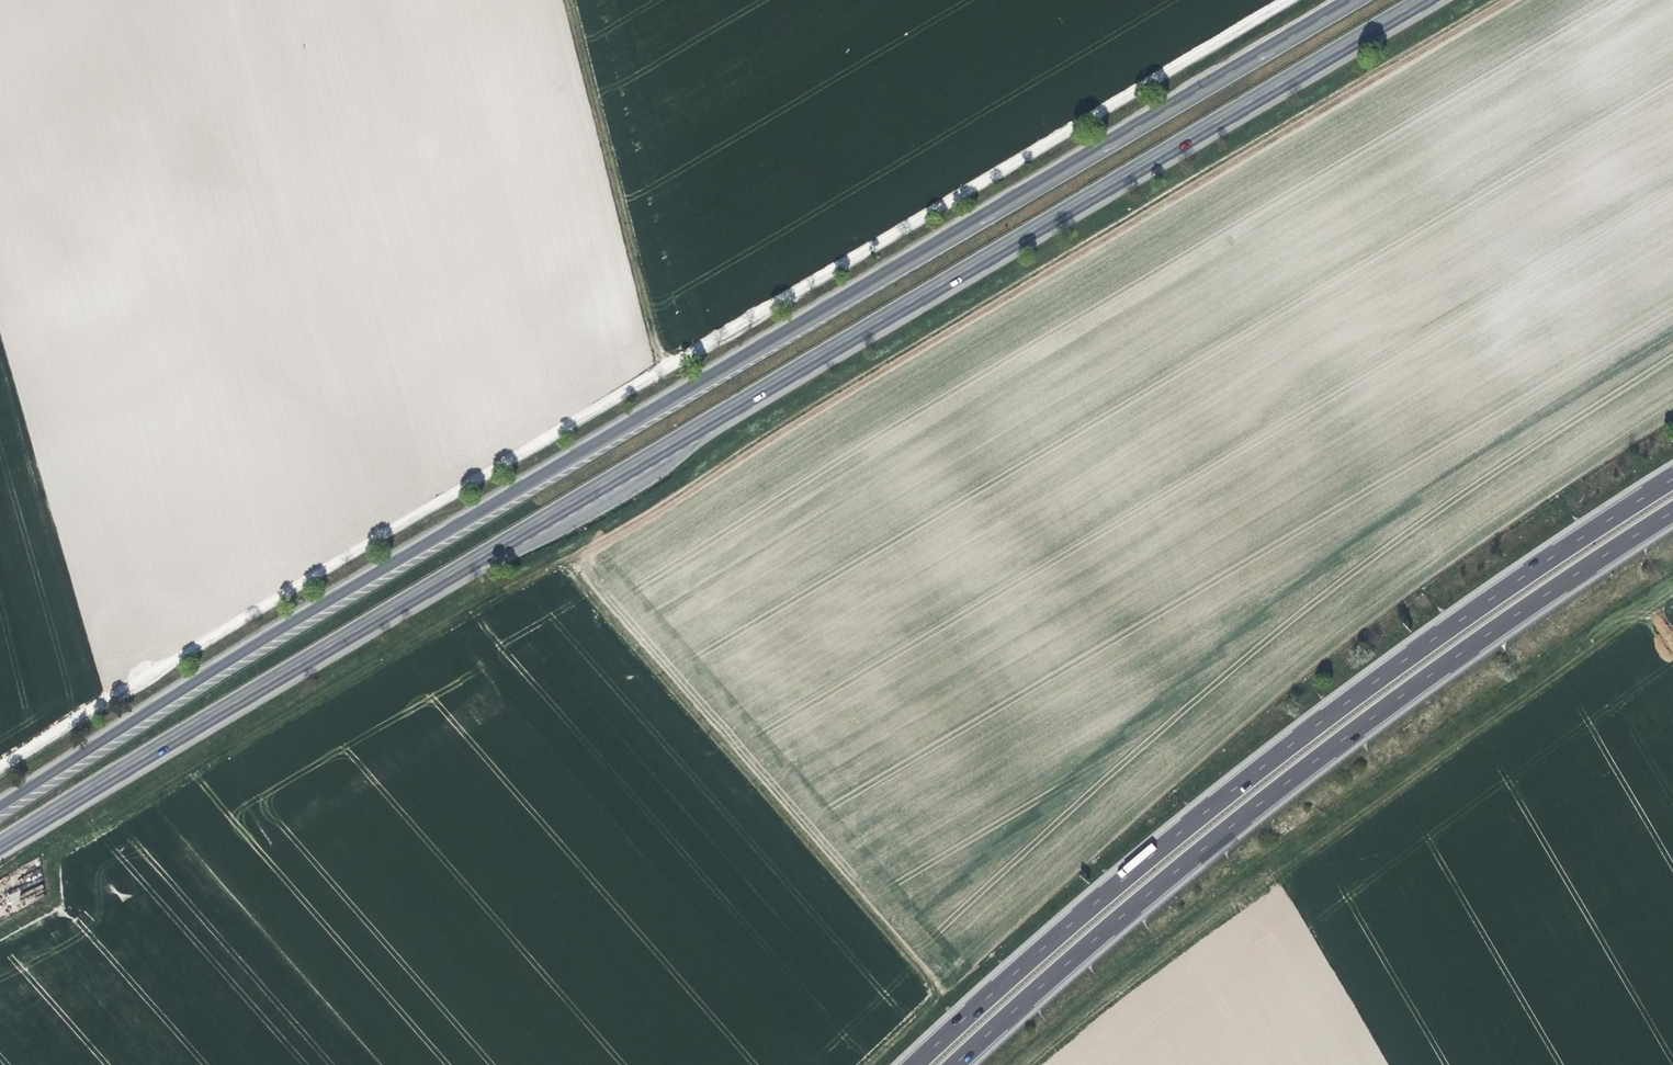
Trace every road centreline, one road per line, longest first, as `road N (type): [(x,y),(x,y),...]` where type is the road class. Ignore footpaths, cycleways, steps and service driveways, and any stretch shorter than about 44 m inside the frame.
road 1 (primary): [(0,843),(1420,0)]
road 2 (primary): [(1353,0),(483,506),(0,804)]
road 3 (track): [(0,771),(1286,0)]
road 4 (motorway): [(1672,478),(1301,736),(1027,961),(917,1064)]
road 5 (motorway): [(956,1064),(1321,756),(1672,511)]
road 6 (track): [(566,0),(661,372)]

